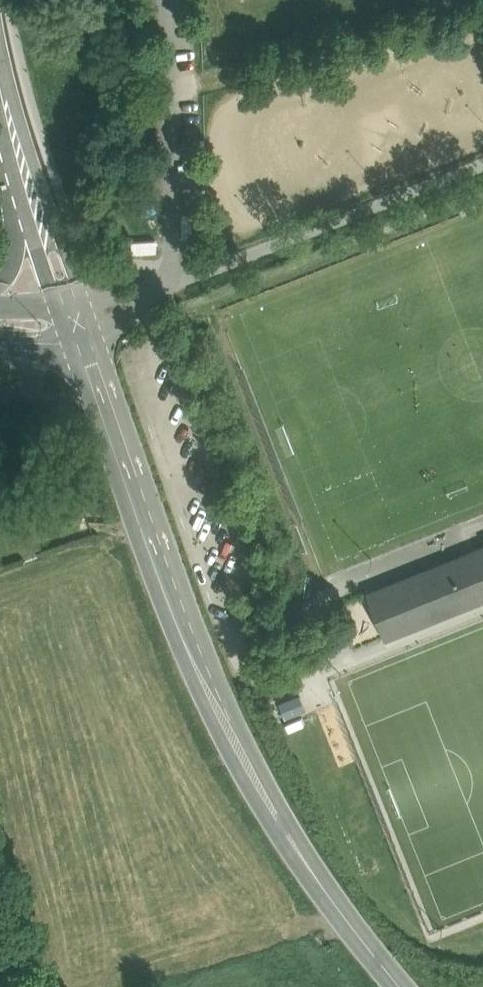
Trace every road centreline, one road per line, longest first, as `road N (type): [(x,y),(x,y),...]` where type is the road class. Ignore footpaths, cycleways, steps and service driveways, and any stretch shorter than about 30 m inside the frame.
road 1 (secondary): [(73,320),(238,750),(327,892),(402,986)]
road 2 (tertiary): [(73,320),(30,185)]

